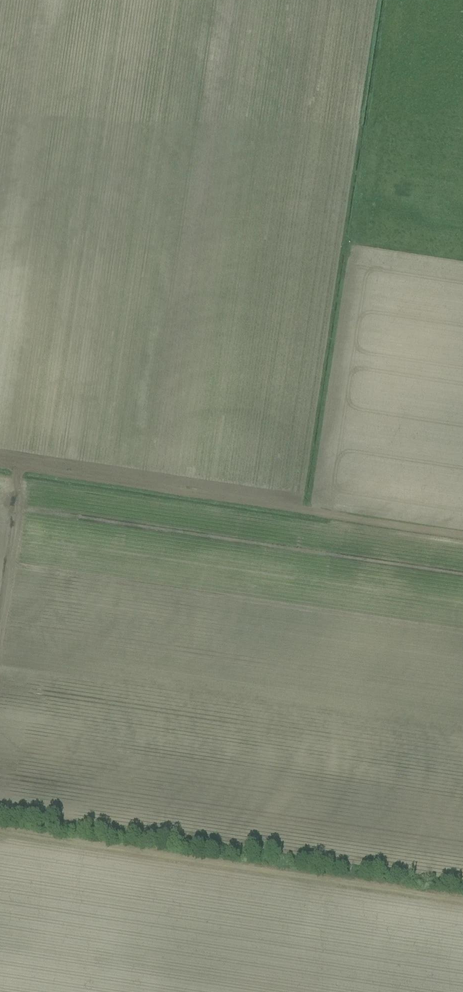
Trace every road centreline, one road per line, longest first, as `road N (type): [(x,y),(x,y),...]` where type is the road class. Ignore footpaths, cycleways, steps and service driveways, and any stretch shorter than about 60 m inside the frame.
road 1 (track): [(462,539),(0,468)]
road 2 (track): [(462,902),(0,832)]

